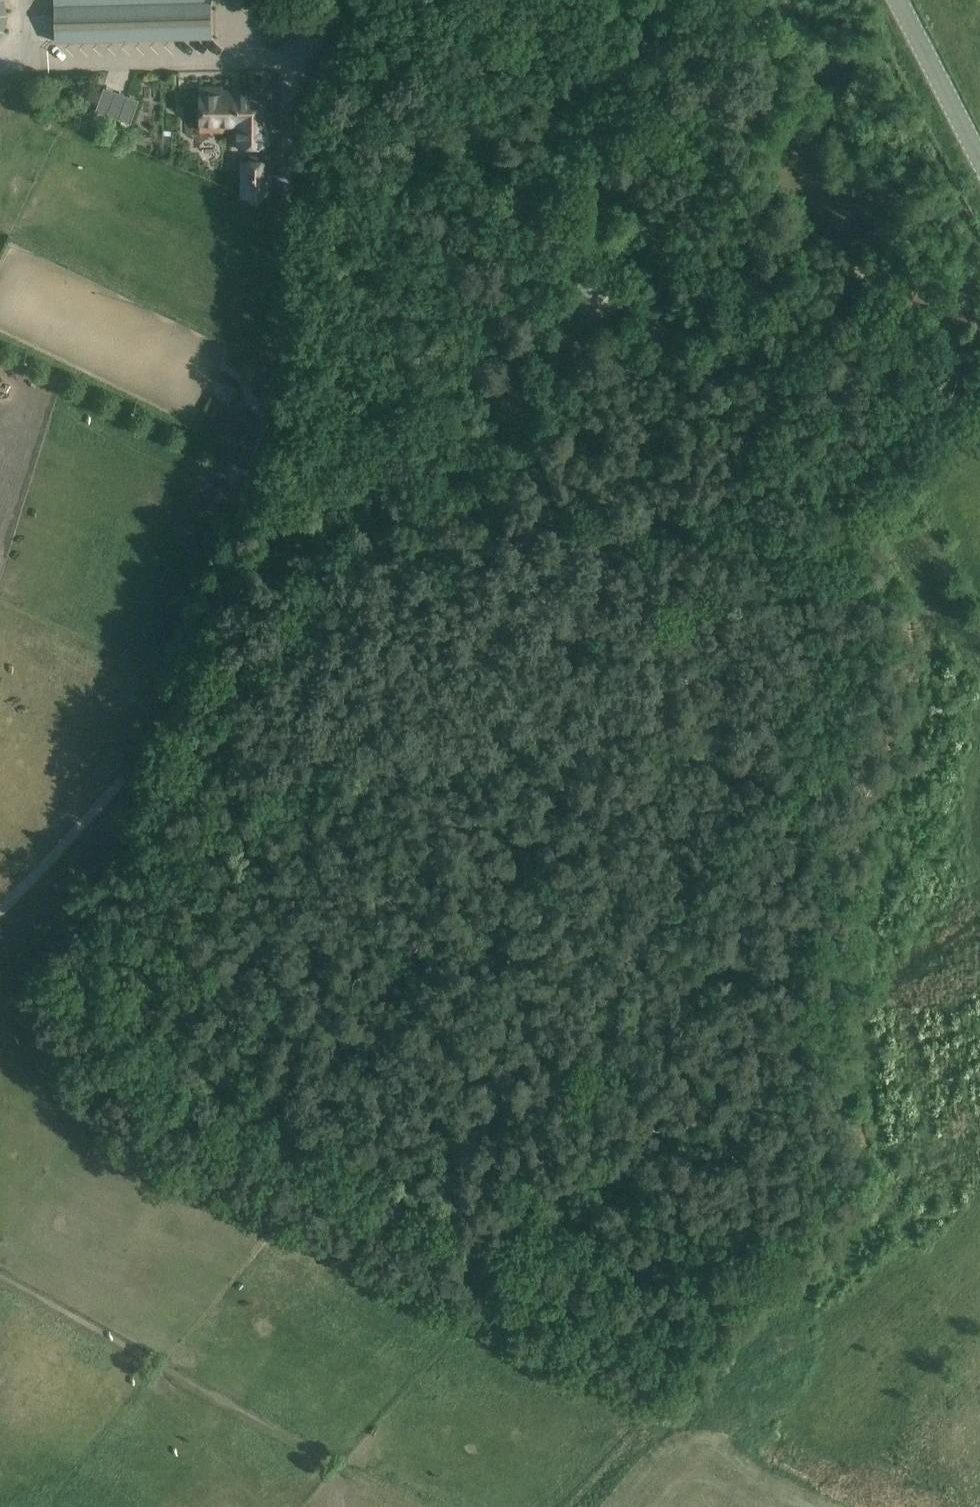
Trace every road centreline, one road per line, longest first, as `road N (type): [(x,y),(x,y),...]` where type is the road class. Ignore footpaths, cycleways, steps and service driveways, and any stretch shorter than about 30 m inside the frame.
road 1 (track): [(288,75),(269,429),(148,741),(61,856),(0,916)]
road 2 (tertiary): [(979,160),(897,0)]

